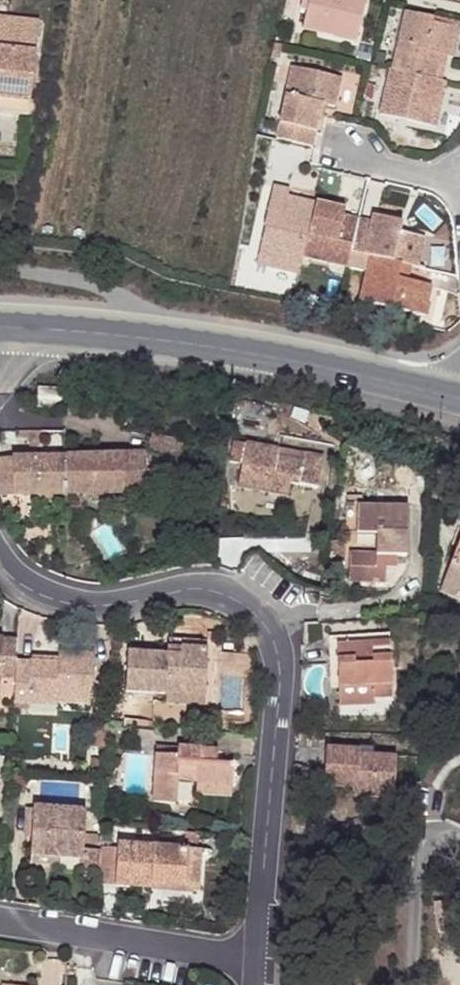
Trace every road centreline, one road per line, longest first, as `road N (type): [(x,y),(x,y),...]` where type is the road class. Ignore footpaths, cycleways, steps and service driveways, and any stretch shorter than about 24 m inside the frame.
road 1 (residential): [(258,960),(281,649),(263,608),(186,596),(58,600),(6,563),(0,548)]
road 2 (secondary): [(459,399),(280,358),(0,325)]
road 3 (residential): [(0,922),(258,960)]

